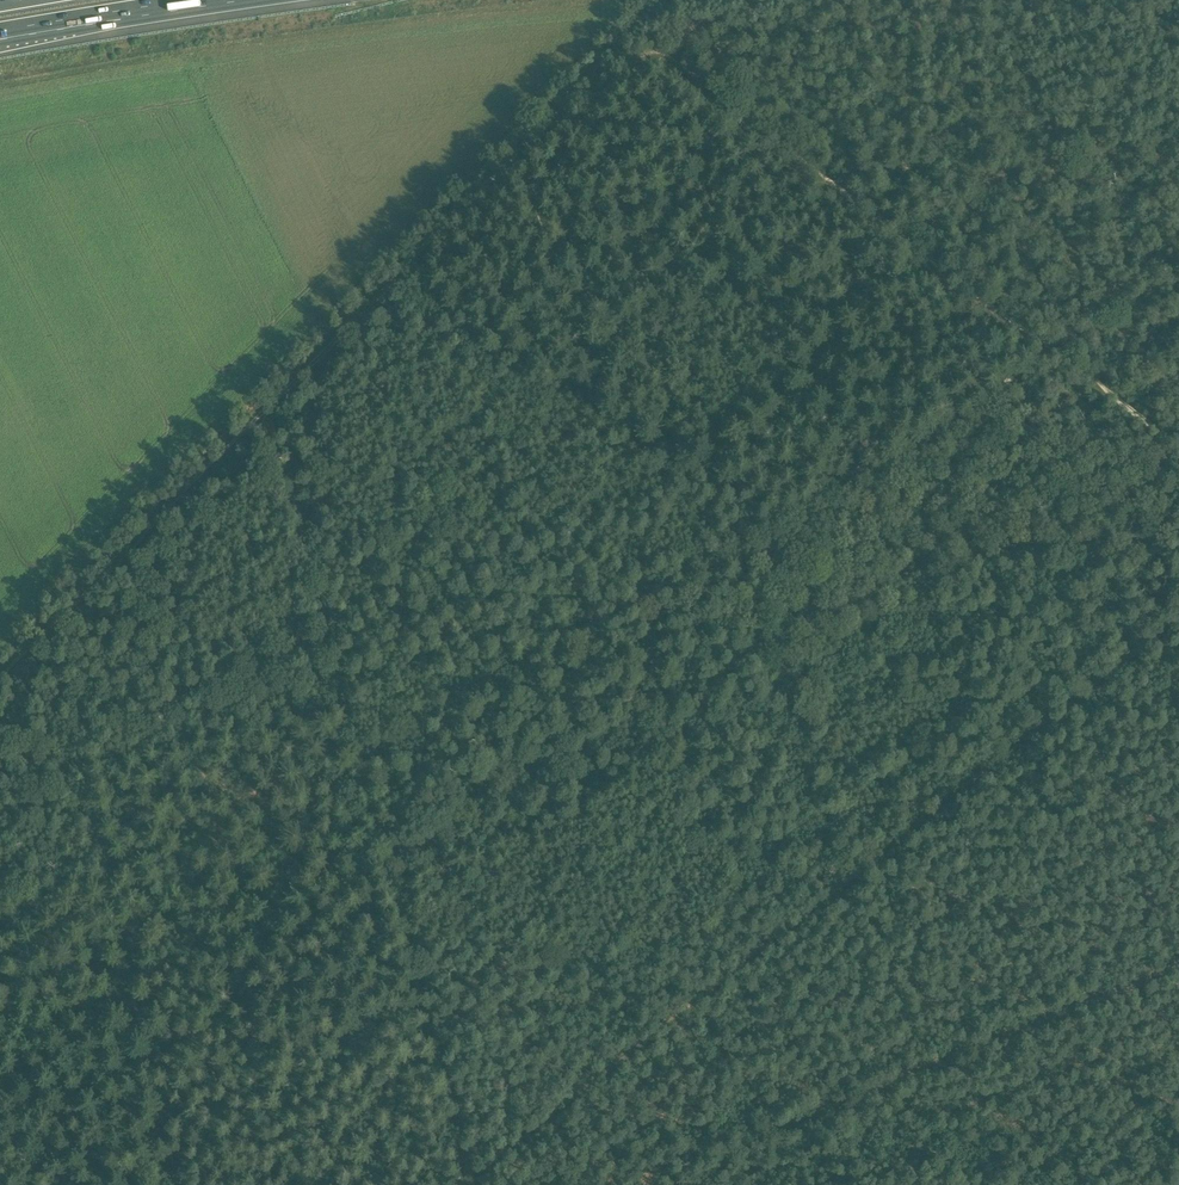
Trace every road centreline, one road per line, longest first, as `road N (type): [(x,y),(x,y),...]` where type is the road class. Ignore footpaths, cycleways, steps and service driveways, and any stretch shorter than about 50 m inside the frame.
road 1 (track): [(0,678),(627,33),(654,10),(685,0)]
road 2 (track): [(1178,617),(462,1184)]
road 3 (track): [(267,404),(467,1181)]
road 4 (track): [(1043,351),(926,439),(545,641),(360,761)]
road 5 (track): [(345,705),(89,768),(91,822),(177,1184)]
road 6 (track): [(1039,340),(673,65),(645,71),(554,130)]
road 7 (motorway): [(0,36),(223,0)]
road 8 (track): [(1178,474),(1049,379),(1039,340)]

